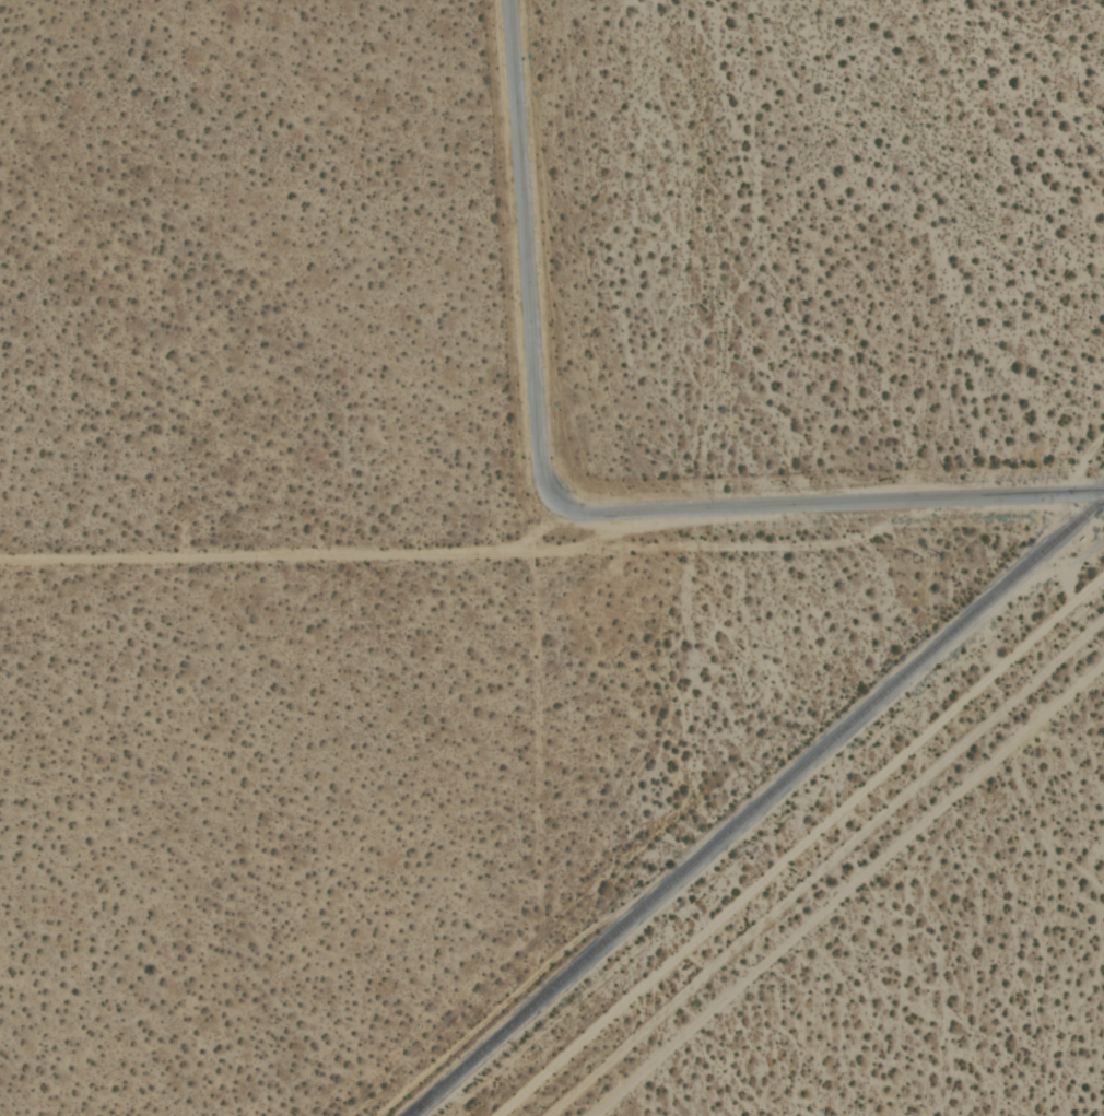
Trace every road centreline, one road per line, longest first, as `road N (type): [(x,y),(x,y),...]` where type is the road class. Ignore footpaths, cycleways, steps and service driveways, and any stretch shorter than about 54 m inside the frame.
road 1 (track): [(550,1115),(1103,620)]
road 2 (track): [(1103,665),(595,1115)]
road 3 (residential): [(552,498),(586,514),(1103,495)]
road 4 (track): [(0,562),(533,553)]
road 5 (residential): [(552,498),(538,459),(510,0)]
road 6 (track): [(944,501),(916,519),(826,544),(533,553)]
road 7 (track): [(543,901),(533,553),(552,498)]

